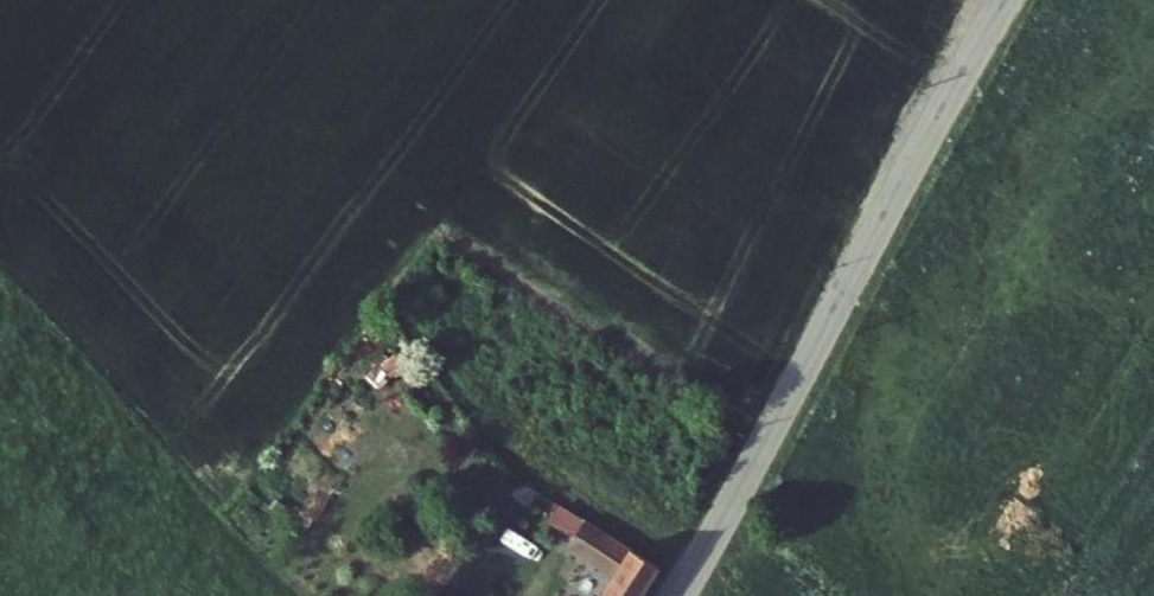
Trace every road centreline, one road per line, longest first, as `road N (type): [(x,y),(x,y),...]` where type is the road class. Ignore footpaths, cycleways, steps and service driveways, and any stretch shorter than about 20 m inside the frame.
road 1 (residential): [(1006,0),(679,595)]

